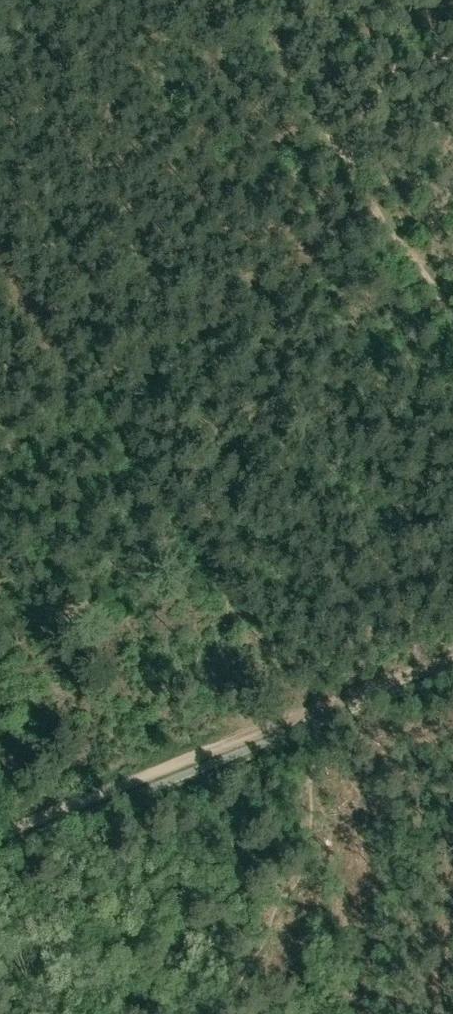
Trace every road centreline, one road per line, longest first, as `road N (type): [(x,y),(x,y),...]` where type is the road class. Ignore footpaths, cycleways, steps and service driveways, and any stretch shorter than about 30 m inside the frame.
road 1 (track): [(452,660),(0,835)]

